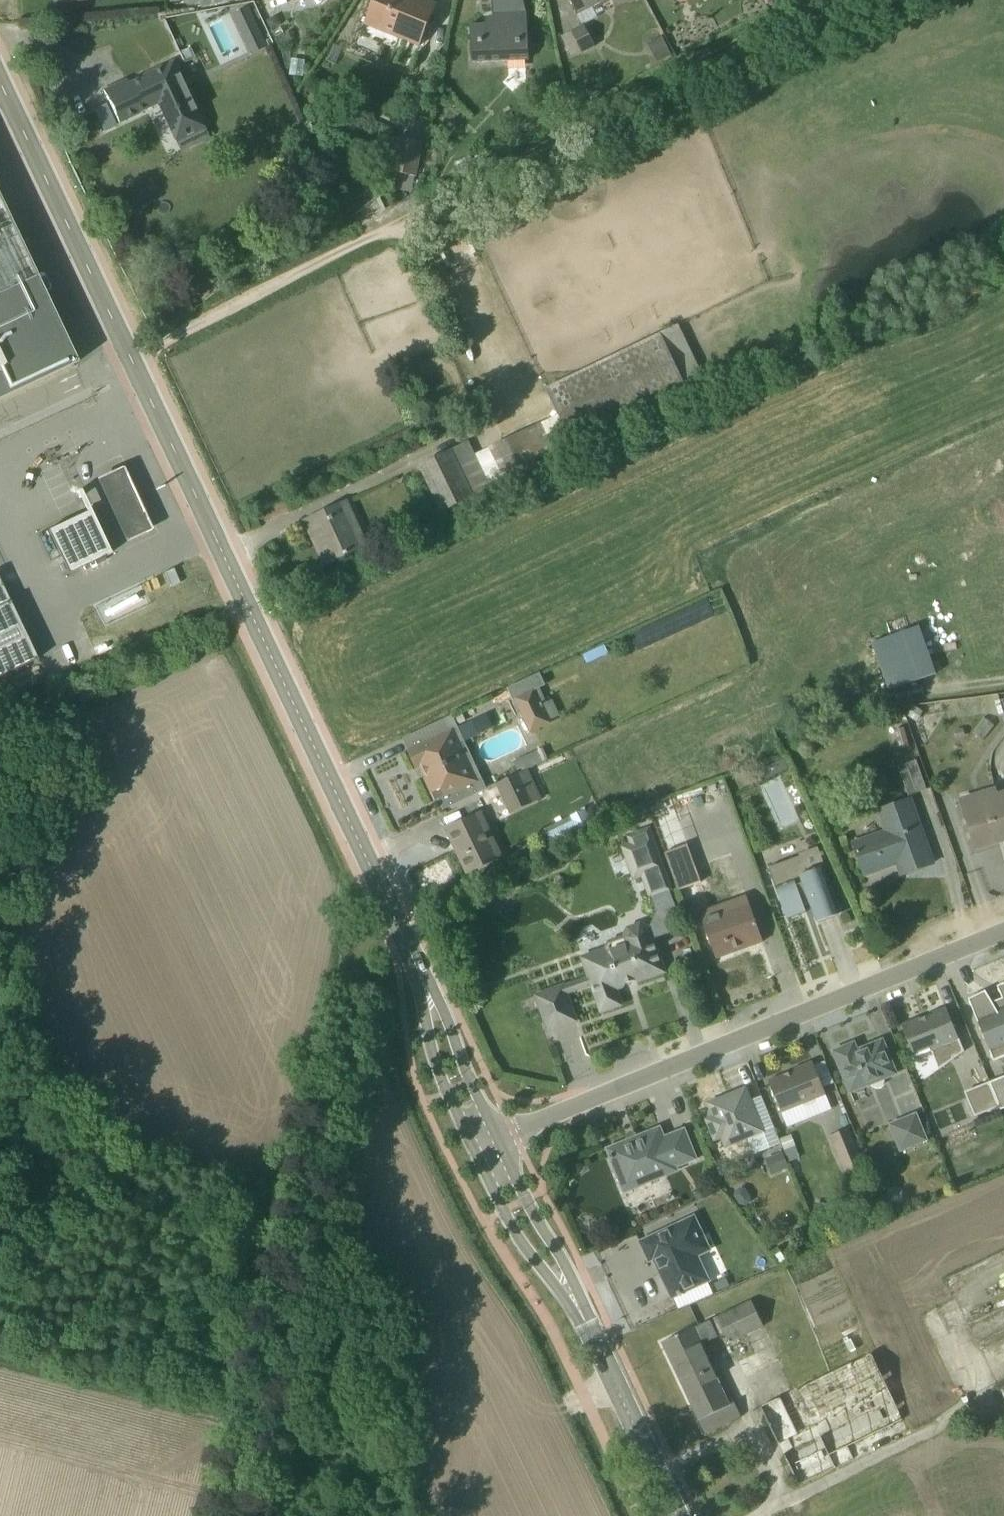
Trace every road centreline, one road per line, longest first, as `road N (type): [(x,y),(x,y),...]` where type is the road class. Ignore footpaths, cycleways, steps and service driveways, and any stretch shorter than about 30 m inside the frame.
road 1 (primary): [(405,945),(0,87)]
road 2 (track): [(825,0),(129,360)]
road 3 (unclassified): [(498,1141),(1003,933)]
road 4 (primary): [(405,945),(432,1057),(474,1152)]
road 5 (primary): [(498,1141),(405,945)]
road 6 (primary): [(474,1152),(517,1239),(587,1328)]
road 7 (primary): [(587,1328),(498,1141)]
road 8 (primary): [(675,1515),(587,1328)]

